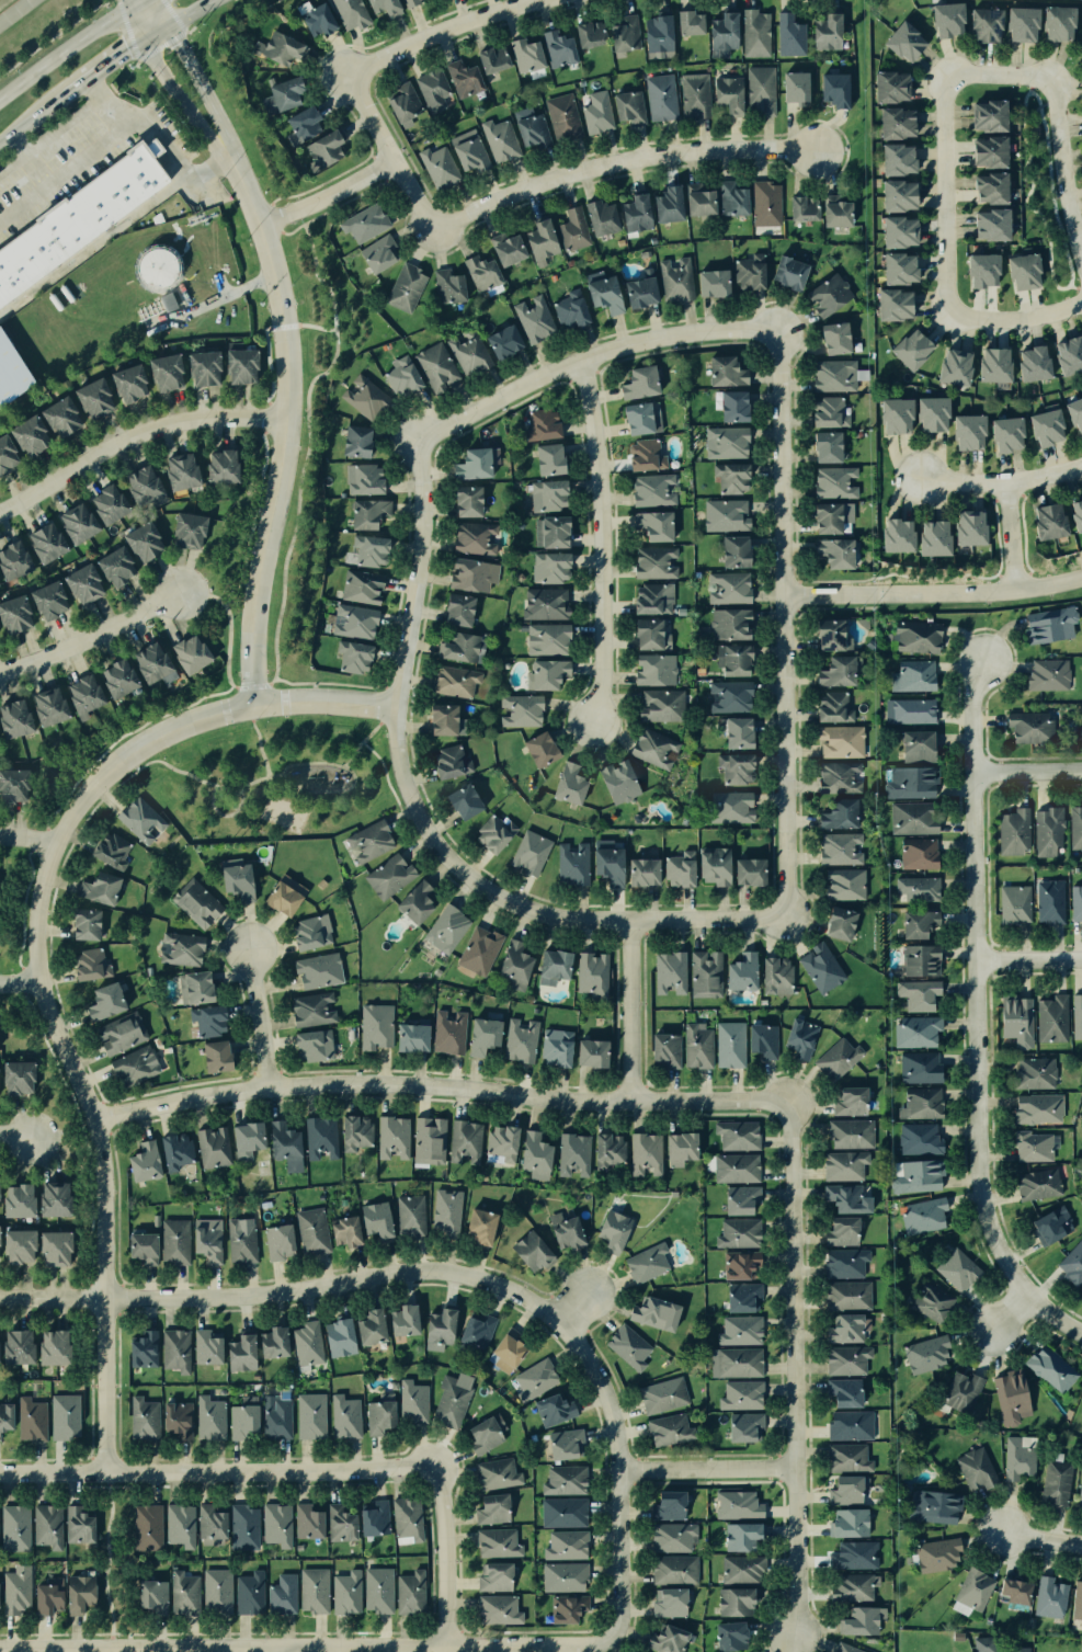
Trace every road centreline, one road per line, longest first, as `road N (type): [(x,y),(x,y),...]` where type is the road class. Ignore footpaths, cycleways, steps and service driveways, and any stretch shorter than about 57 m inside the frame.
road 1 (residential): [(109,1469),(96,1119),(34,982),(37,908),(54,841),(94,781),(153,734),(252,699),(395,702)]
road 2 (residential): [(563,1318),(600,1375),(624,1472),(620,1610),(605,1642),(0,1644)]
road 3 (residential): [(790,910),(759,920),(581,921),(517,908),(452,865),(414,814),(394,738),(422,537),(414,443)]
road 4 (residential): [(984,663),(971,695),(971,771),(986,1227),(1025,1299),(1081,1335)]
road 5 (residential): [(96,1119),(266,1089),(333,1085),(569,1101),(793,1102)]
road 6 (residential): [(777,327),(790,910)]
road 7 (residential): [(563,1318),(510,1290),(434,1272),(280,1295),(0,1300)]
road 8 (residential): [(232,158),(272,277),(286,372),(253,601),(252,699)]
road 9 (residential): [(793,1102),(797,1636)]
road 10 (residential): [(0,1471),(439,1470)]
road 11 (residential): [(433,233),(561,176),(619,162),(695,149),(813,150)]
road 12 (residential): [(414,443),(612,350),(682,333),(777,327)]
road 13 (residential): [(577,362),(599,500),(592,725)]
road 14 (residential): [(285,420),(197,420),(135,435),(0,512)]
road 15 (residential): [(783,594),(981,594),(1081,578)]
road 16 (residential): [(947,82),(941,96),(949,310)]
road 17 (residential): [(344,72),(539,0)]
road 18 (residential): [(1081,274),(1044,82)]
road 19 (residential): [(0,674),(175,596)]
road 20 (residential): [(433,233),(344,72)]
road 21 (residential): [(630,1102),(630,921)]
road 22 (secondary): [(64,98),(216,0)]
road 23 (residential): [(439,1470),(446,1642)]
road 24 (secondary): [(139,5),(0,104)]
road 25 (residential): [(624,1472),(793,1469)]
road 26 (residential): [(919,482),(1006,483),(1081,467)]
road 27 (residential): [(156,34),(153,61),(166,84),(208,140),(232,158)]
road 28 (residential): [(258,229),(391,162)]
road 29 (residential): [(232,158),(178,48),(156,34)]
road 30 (residential): [(266,1089),(248,946)]
road 31 (residential): [(949,310),(975,320),(1016,320),(1081,305)]

